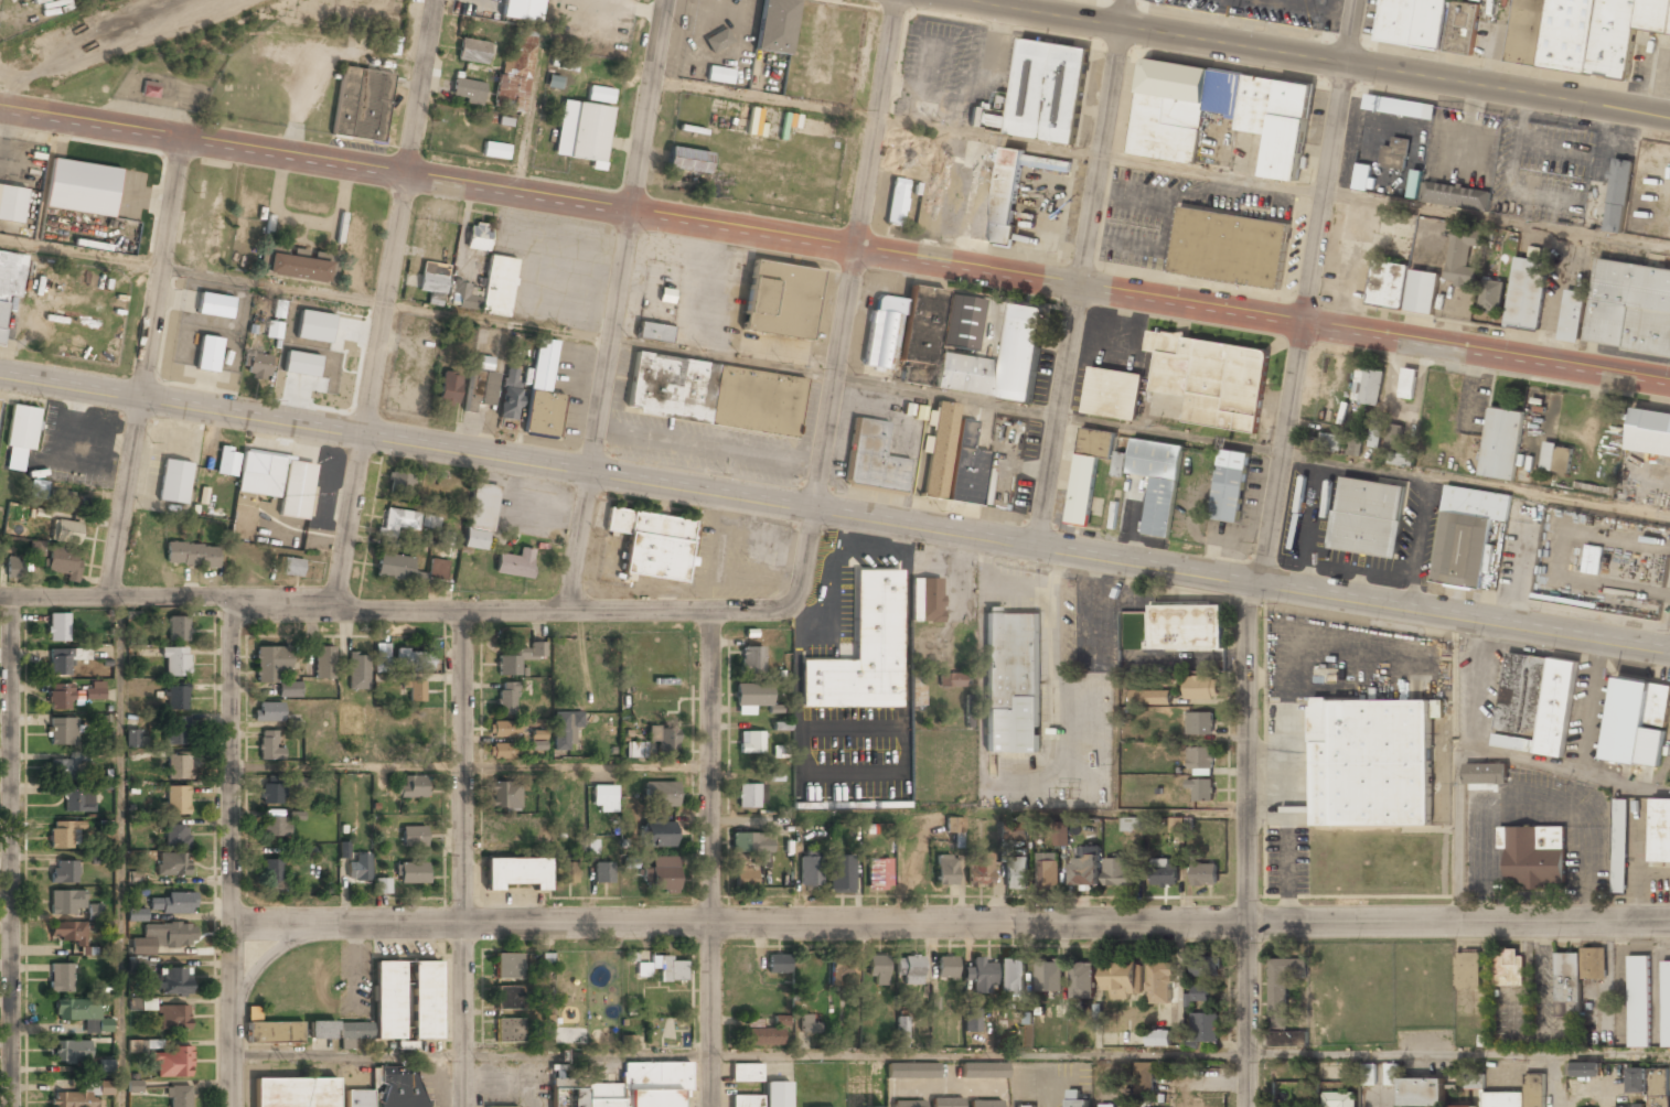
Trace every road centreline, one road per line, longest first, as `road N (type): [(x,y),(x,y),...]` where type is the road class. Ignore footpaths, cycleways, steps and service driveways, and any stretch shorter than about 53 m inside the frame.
road 1 (residential): [(1669,382),(0,105)]
road 2 (tertiary): [(1669,650),(0,376)]
road 3 (residential): [(1245,924),(234,924)]
road 4 (residential): [(815,510),(800,590),(788,611),(464,616),(236,599),(0,598)]
road 5 (secondary): [(1669,119),(948,0)]
road 6 (residential): [(665,0),(569,614)]
road 7 (residential): [(436,0),(336,604)]
road 8 (residential): [(1359,0),(1270,534),(1251,578)]
road 9 (residential): [(1129,0),(1039,545)]
road 10 (residential): [(1251,578),(1247,1106)]
road 11 (residential): [(899,0),(815,510)]
road 12 (residential): [(12,598),(11,1106)]
road 13 (residential): [(236,599),(232,1106)]
road 14 (residential): [(714,615),(710,1106)]
road 15 (residential): [(464,616),(464,1106)]
road 16 (residential): [(183,137),(113,598)]
road 17 (residential): [(1669,919),(1245,924)]

